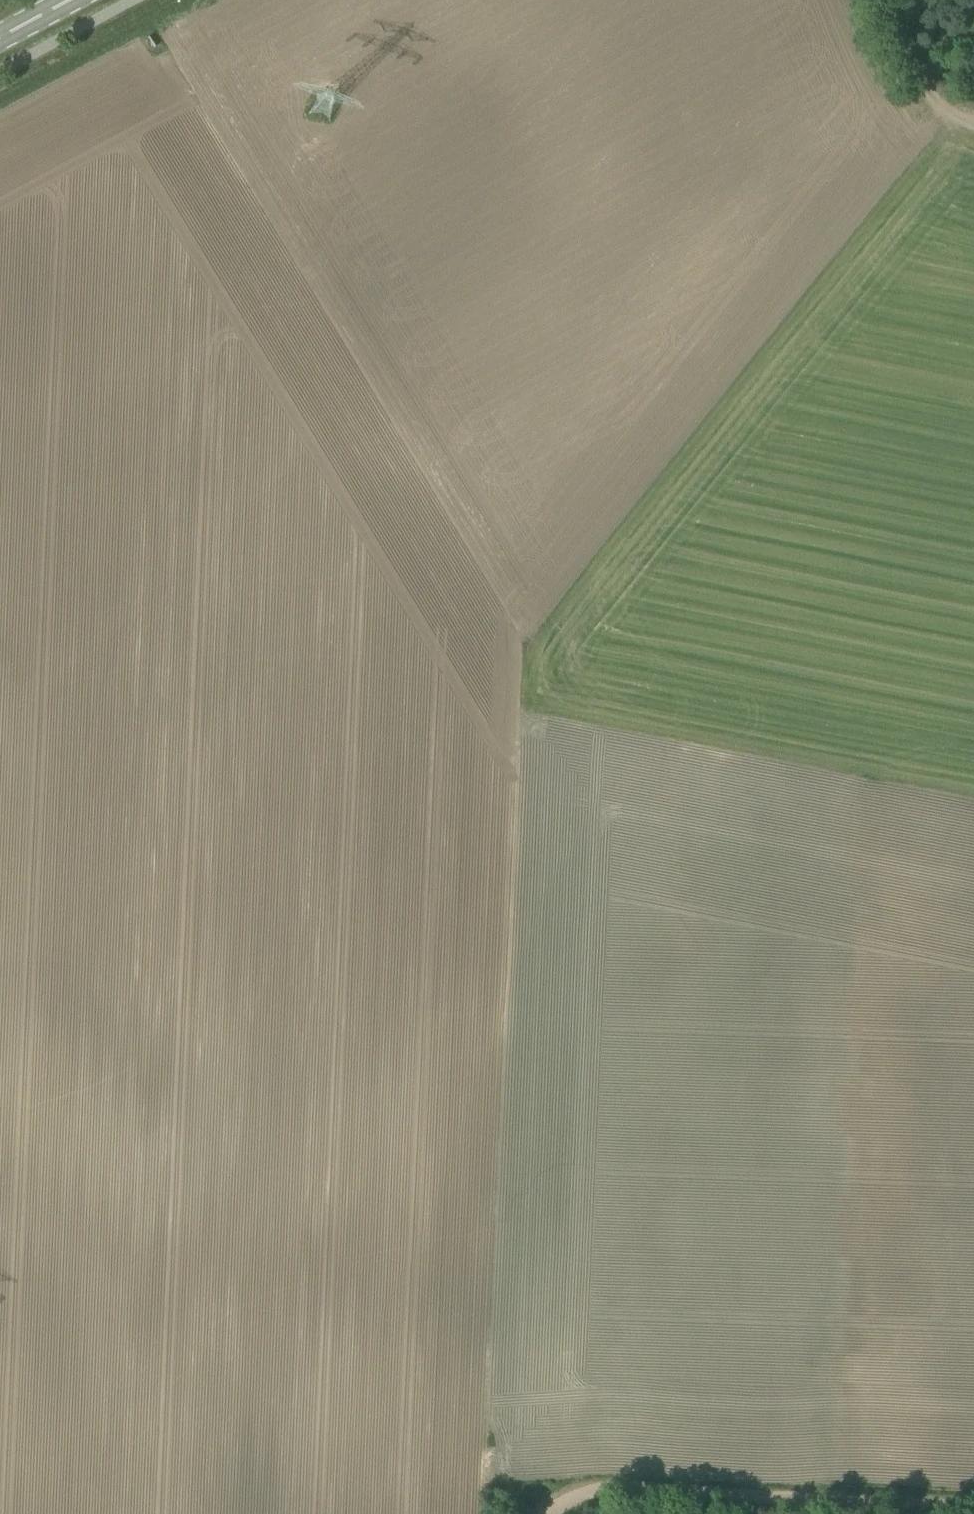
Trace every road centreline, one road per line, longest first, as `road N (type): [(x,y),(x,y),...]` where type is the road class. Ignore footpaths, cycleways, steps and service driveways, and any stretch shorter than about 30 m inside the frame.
road 1 (track): [(973,1504),(574,1494),(561,1513)]

